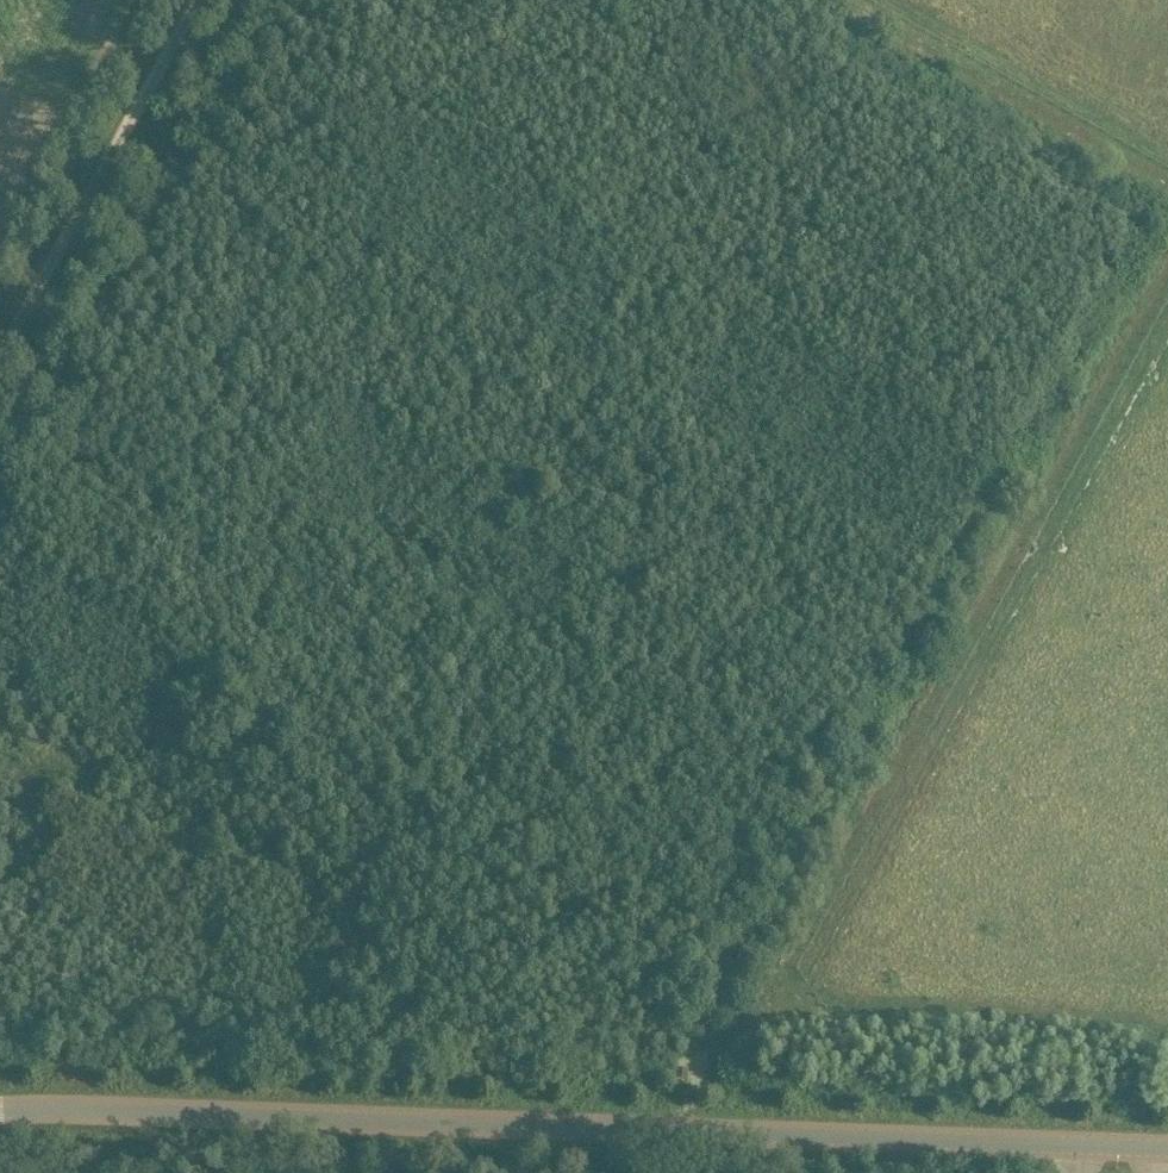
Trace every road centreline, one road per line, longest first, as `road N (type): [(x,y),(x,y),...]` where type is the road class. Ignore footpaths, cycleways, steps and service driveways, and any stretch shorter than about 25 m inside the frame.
road 1 (unclassified): [(1167,1149),(0,1110)]
road 2 (track): [(0,354),(200,0)]

